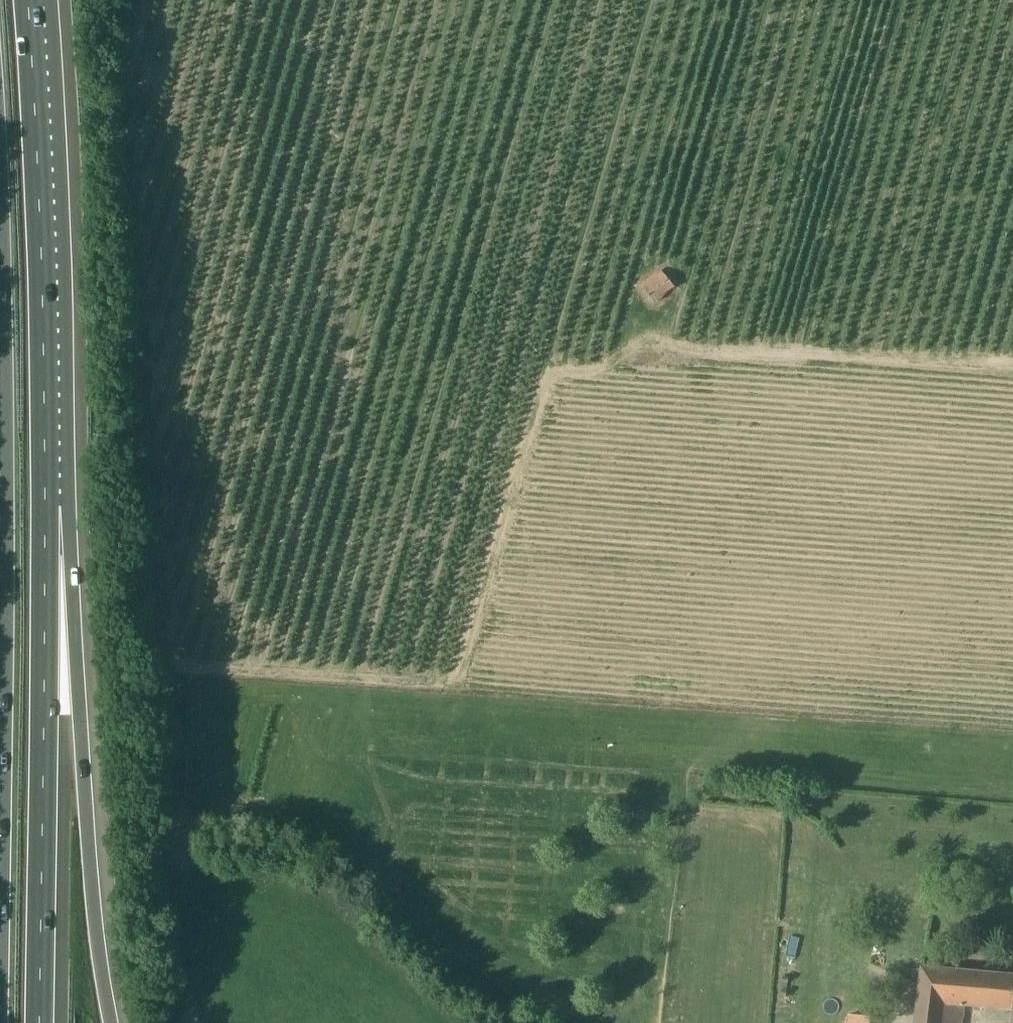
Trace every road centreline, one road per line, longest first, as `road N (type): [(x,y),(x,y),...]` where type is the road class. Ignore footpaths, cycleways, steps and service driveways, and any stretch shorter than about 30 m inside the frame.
road 1 (motorway): [(118,1022),(45,509)]
road 2 (motorway): [(39,1022),(45,509)]
road 3 (motorway): [(45,509),(28,0)]

